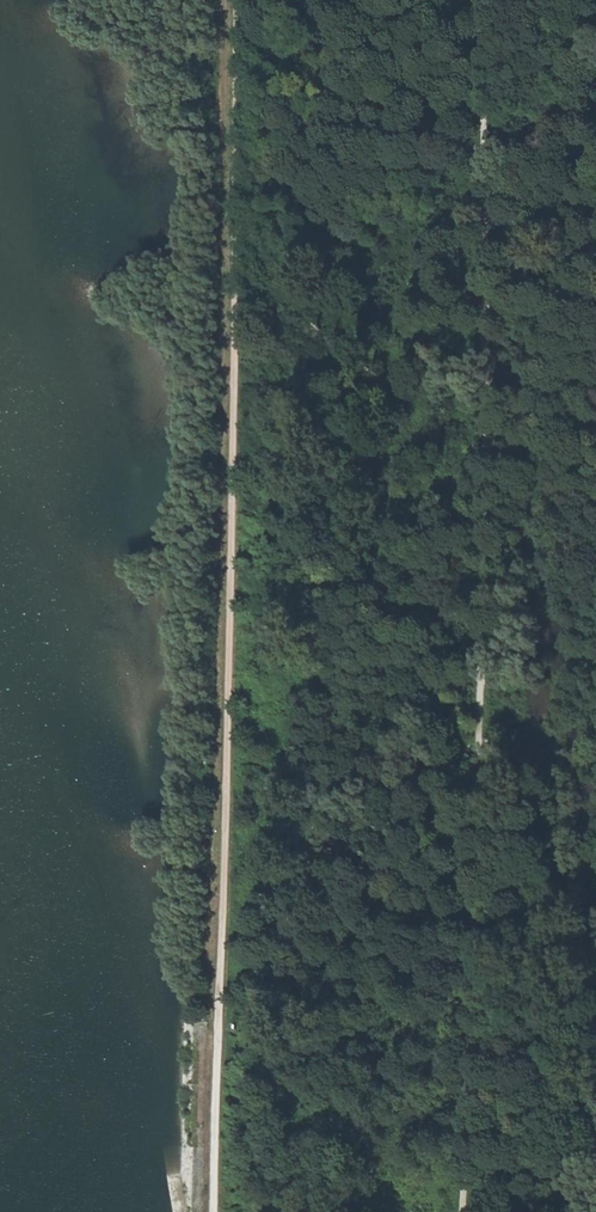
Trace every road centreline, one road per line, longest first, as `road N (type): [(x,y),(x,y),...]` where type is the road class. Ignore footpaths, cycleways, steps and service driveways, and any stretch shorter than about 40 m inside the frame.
road 1 (track): [(487,0),(484,963),(469,1211)]
road 2 (track): [(237,0),(234,519),(214,1211)]

